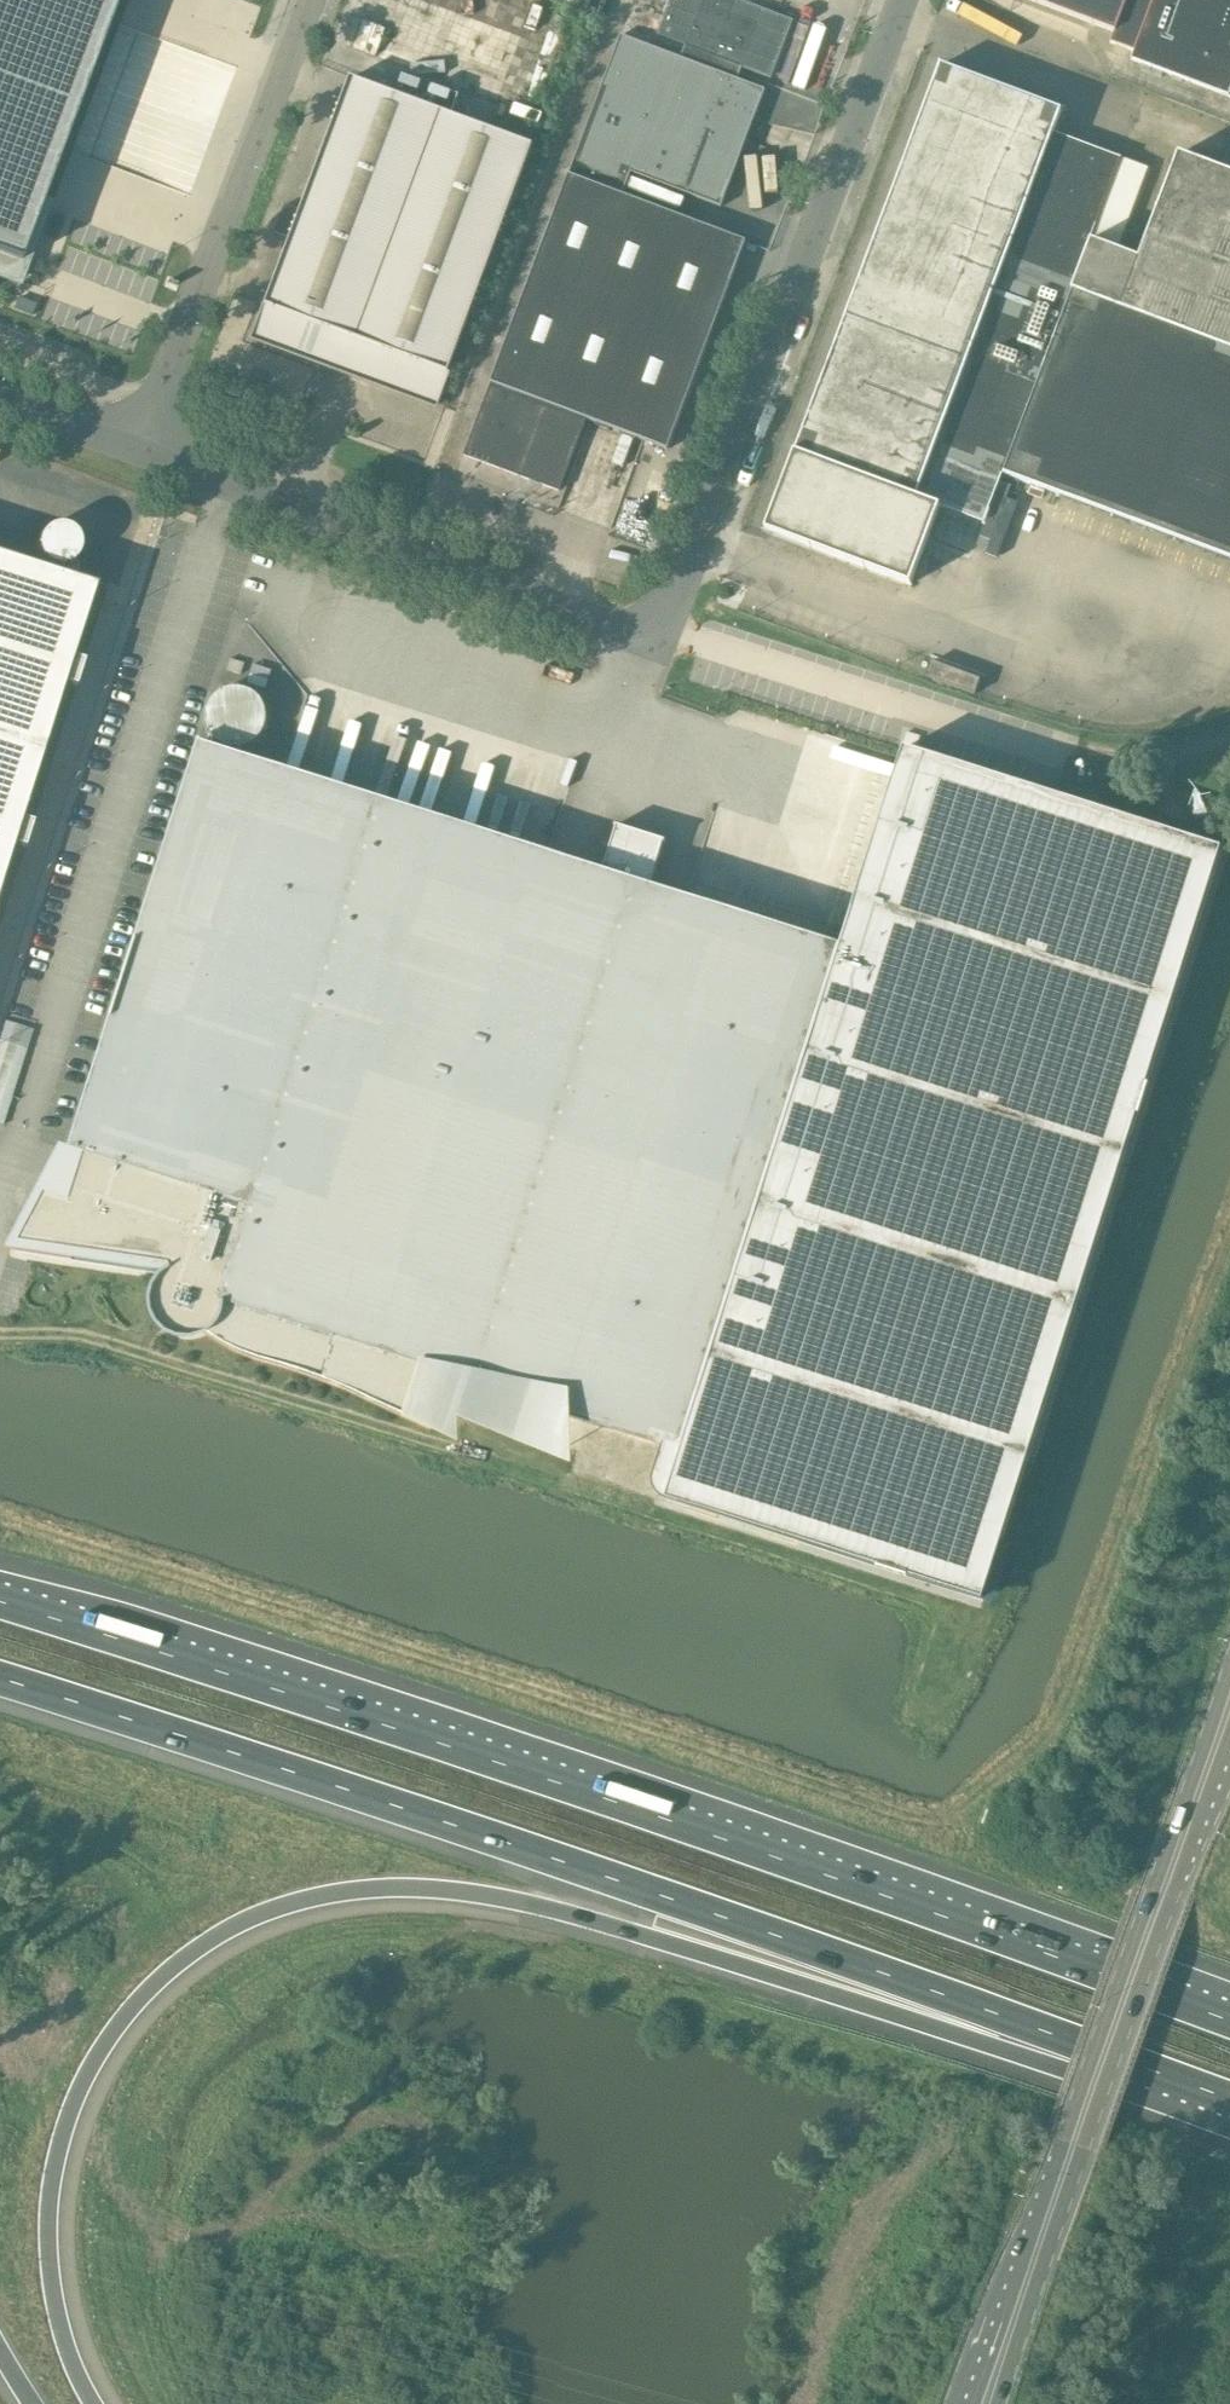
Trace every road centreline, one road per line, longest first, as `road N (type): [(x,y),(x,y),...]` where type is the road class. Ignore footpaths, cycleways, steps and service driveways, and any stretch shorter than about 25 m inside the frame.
road 1 (motorway): [(94,2403),(62,2331),(50,2255),(59,2156),(72,2112),(124,2026),(165,1981),(256,1920),(307,1903),(436,1891),(509,1904),(1148,2071)]
road 2 (motorway): [(1199,2007),(528,1772),(0,1603)]
road 3 (unclassified): [(907,0),(683,598),(665,617),(610,627),(140,450)]
road 4 (motorway): [(0,1683),(663,1898),(1148,2071)]
road 5 (unclassified): [(140,450),(311,0)]
road 6 (primary): [(1070,2153),(1229,1699)]
road 7 (primary): [(1070,2153),(1048,2182),(971,2403)]
road 8 (primary): [(998,2403),(1069,2186),(1070,2153)]
road 9 (unclassified): [(140,450),(0,398)]

